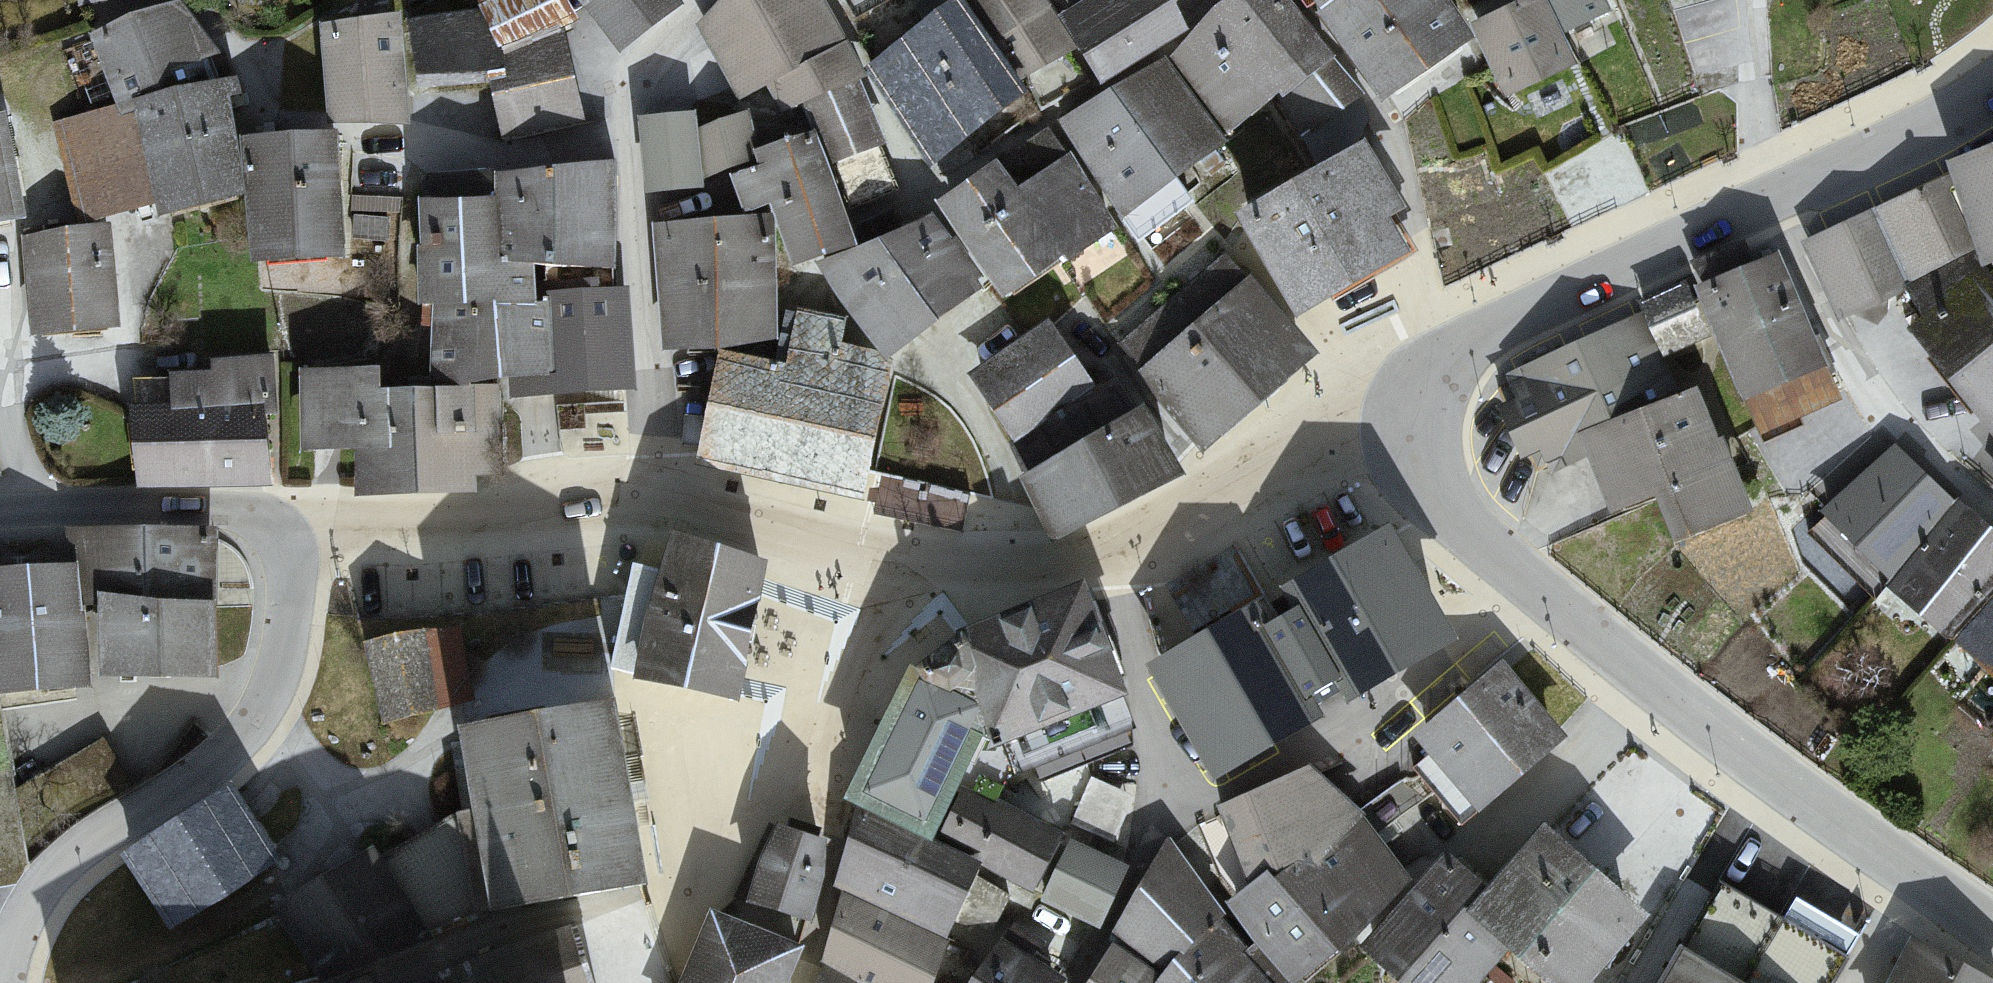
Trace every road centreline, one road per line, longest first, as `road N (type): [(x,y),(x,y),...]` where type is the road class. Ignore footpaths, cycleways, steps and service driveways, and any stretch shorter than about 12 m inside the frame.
road 1 (tertiary): [(1414,409),(1412,445),(1428,485),(1491,551),(1813,806),(1992,933)]
road 2 (residential): [(277,539),(287,608),(276,687),(236,751),(68,870),(24,926),(9,982)]
road 3 (residential): [(719,0),(631,95),(653,498)]
road 4 (residential): [(1091,982),(1181,787),(1125,565)]
road 5 (tertiary): [(1775,199),(1453,352),(1414,409)]
road 6 (residential): [(811,982),(846,788),(929,580)]
road 7 (residential): [(1775,199),(1850,376),(1992,511)]
road 8 (tertiary): [(653,498),(277,539)]
road 9 (tertiary): [(1414,409),(1125,565)]
road 10 (tertiary): [(929,580),(653,498)]
road 11 (tertiary): [(277,539),(228,514),(0,517)]
road 12 (tertiary): [(1992,88),(1775,199)]
road 13 (tertiary): [(1125,565),(929,580)]

